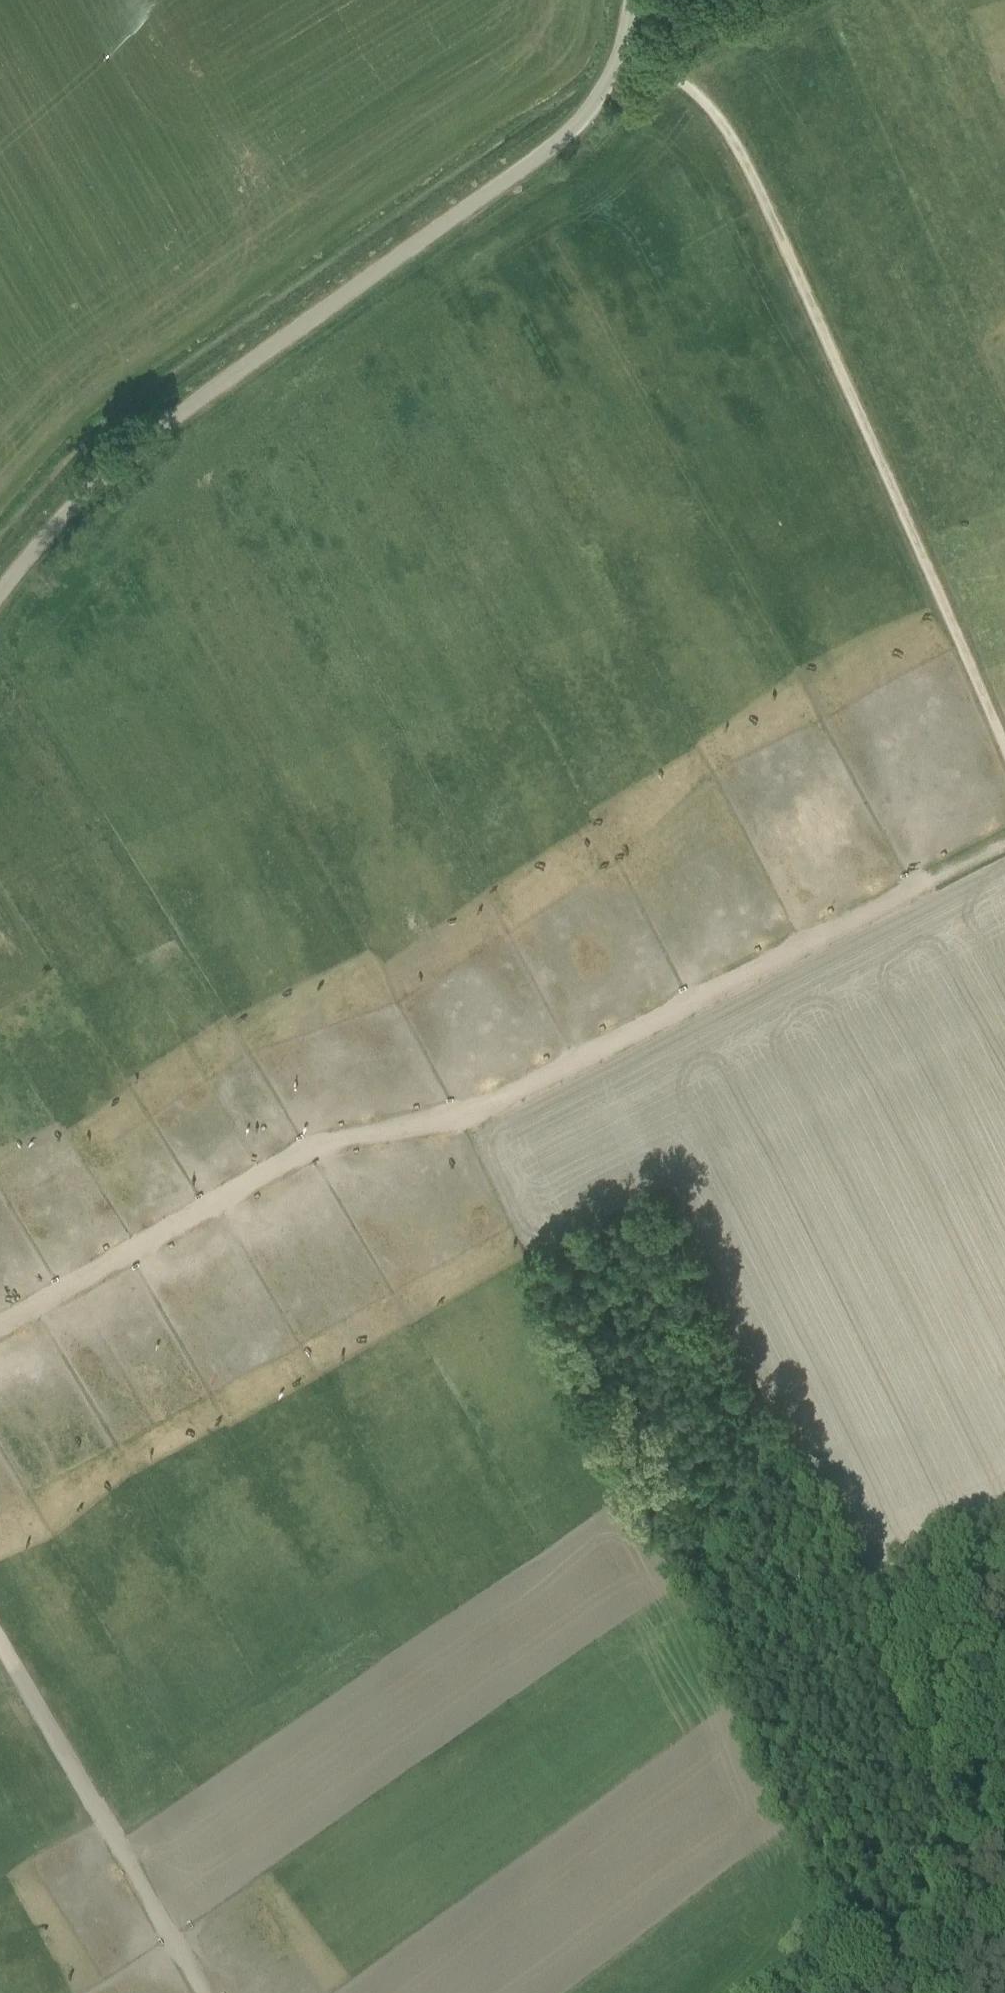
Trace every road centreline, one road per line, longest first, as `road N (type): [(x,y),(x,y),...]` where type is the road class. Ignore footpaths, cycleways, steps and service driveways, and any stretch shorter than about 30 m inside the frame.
road 1 (unclassified): [(0,603),(139,440),(575,130),(628,57),(630,0)]
road 2 (track): [(628,57),(668,65),(726,127),(1004,756)]
road 3 (track): [(897,1951),(1004,1755)]
road 4 (track): [(628,57),(756,0)]

